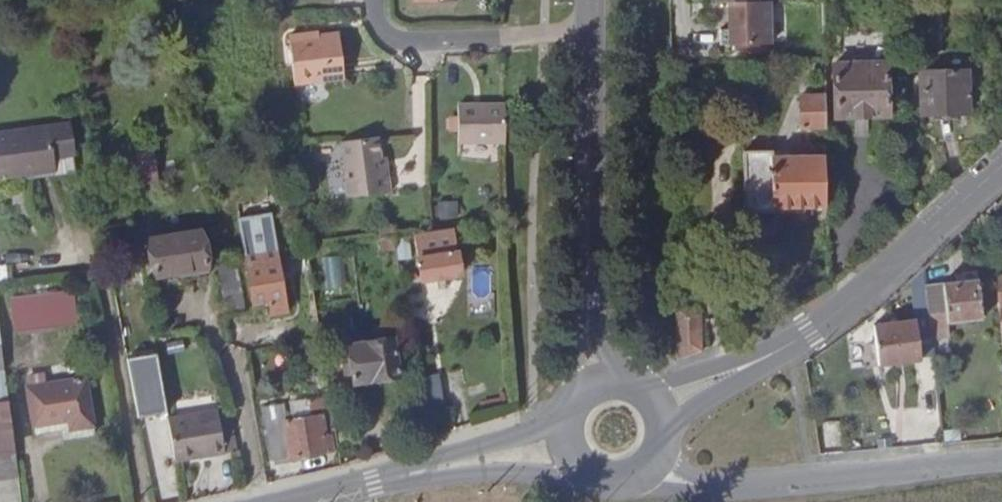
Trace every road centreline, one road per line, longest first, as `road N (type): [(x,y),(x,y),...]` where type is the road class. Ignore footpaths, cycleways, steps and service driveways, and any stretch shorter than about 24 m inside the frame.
road 1 (unclassified): [(586,322),(588,0)]
road 2 (tertiary): [(758,361),(904,258),(1001,169)]
road 3 (residential): [(694,485),(1001,460)]
road 4 (tertiary): [(391,476),(582,473)]
road 5 (tertiary): [(565,425),(391,476)]

